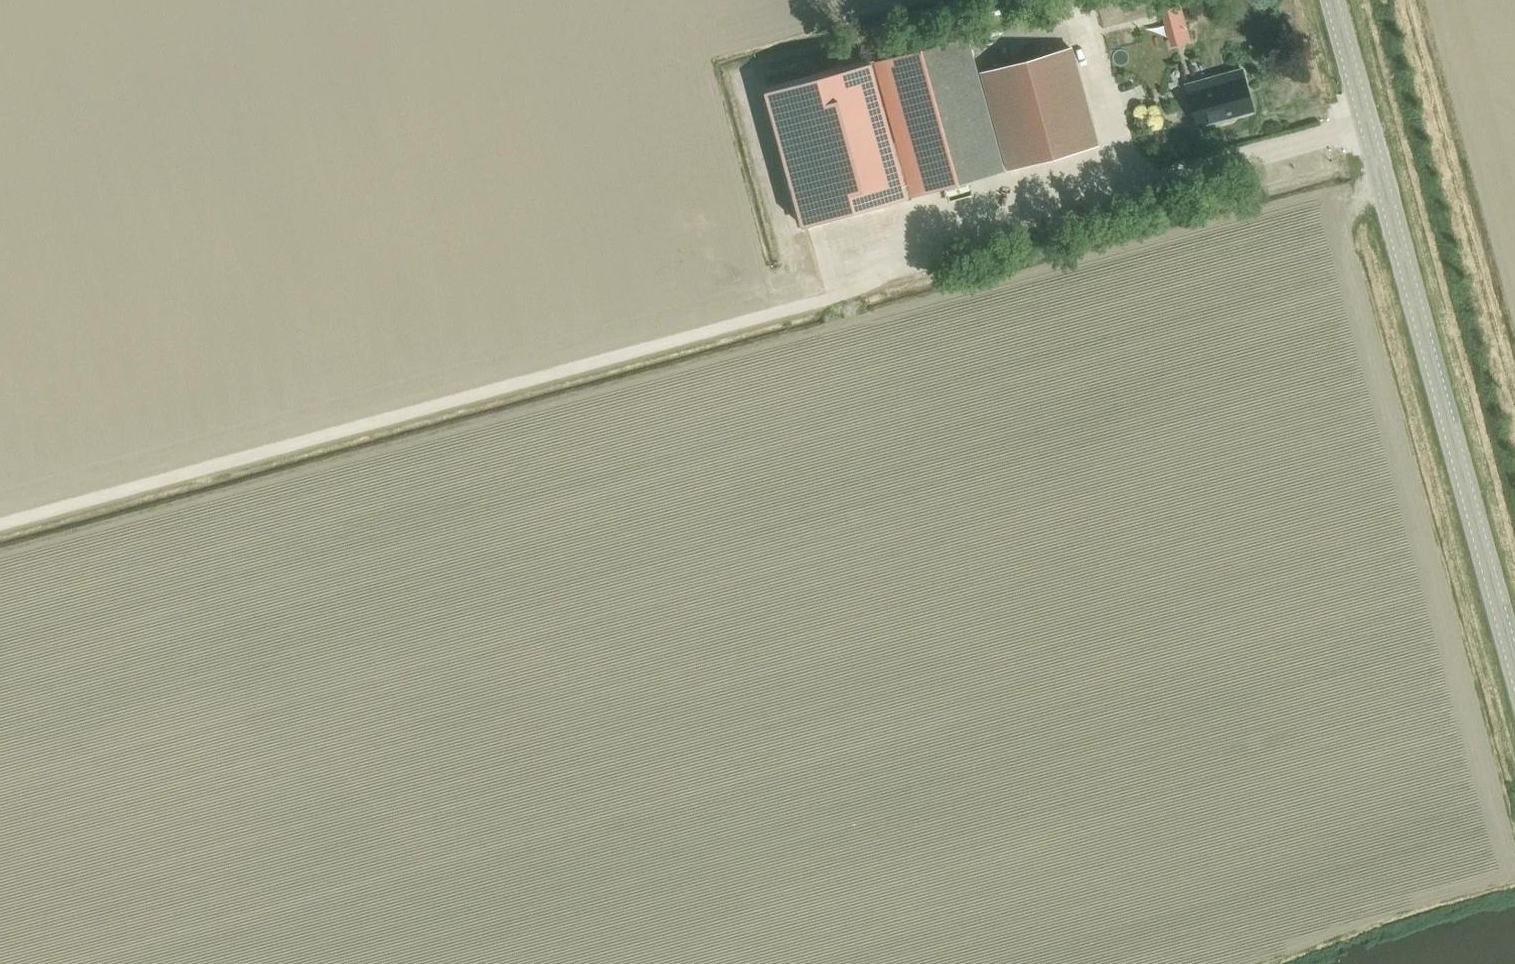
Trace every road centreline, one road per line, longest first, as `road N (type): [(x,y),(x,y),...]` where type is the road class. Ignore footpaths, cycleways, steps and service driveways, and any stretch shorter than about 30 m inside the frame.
road 1 (tertiary): [(1514,658),(1334,0)]

